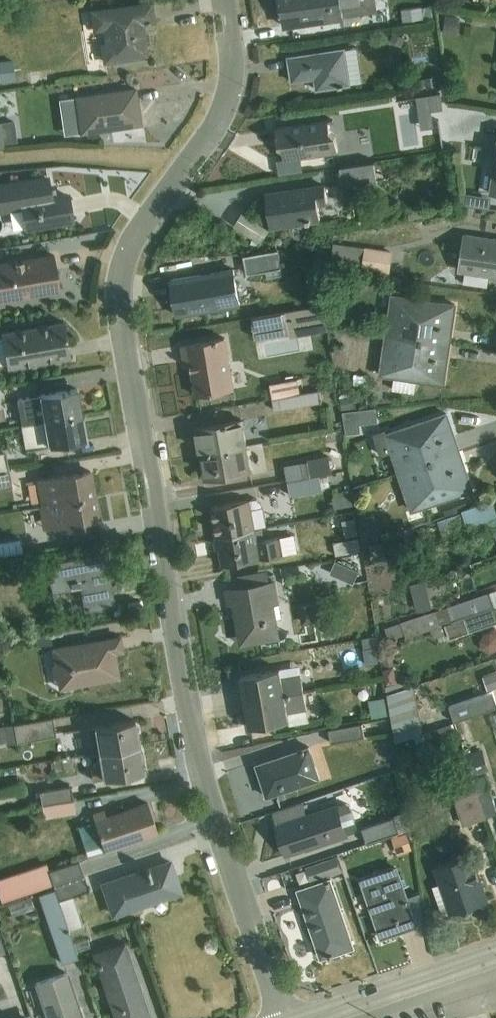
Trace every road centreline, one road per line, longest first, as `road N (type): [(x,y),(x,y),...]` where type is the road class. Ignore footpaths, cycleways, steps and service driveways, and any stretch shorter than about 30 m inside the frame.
road 1 (residential): [(282,1017),(196,750),(121,318),(132,245),(230,92),(224,0)]
road 2 (tertiary): [(323,1017),(495,959)]

